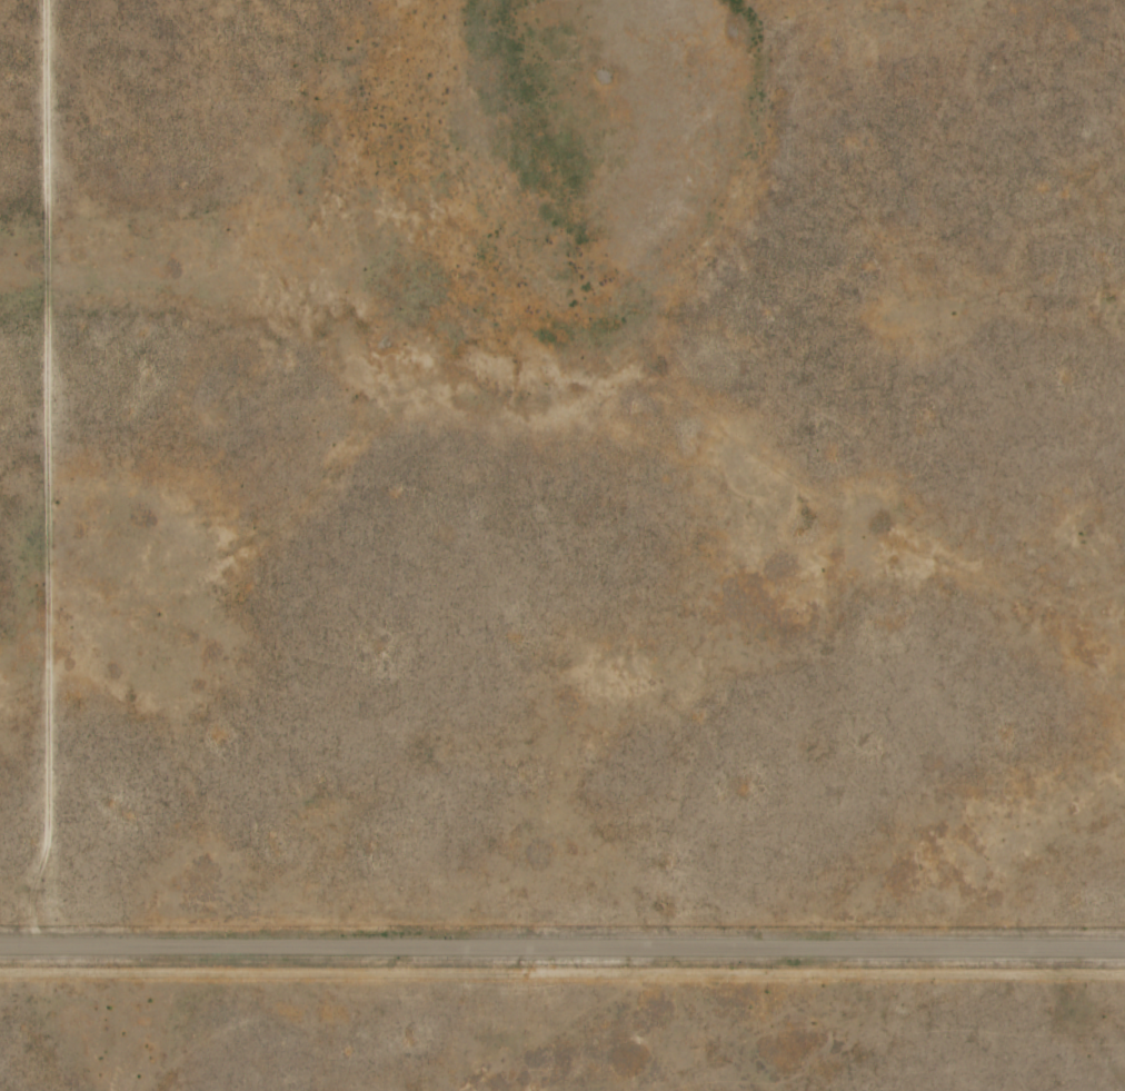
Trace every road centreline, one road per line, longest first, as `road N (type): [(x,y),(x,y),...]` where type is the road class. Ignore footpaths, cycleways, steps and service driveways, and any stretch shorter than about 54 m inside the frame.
road 1 (residential): [(1124,964),(0,962)]
road 2 (track): [(71,962),(76,0)]

